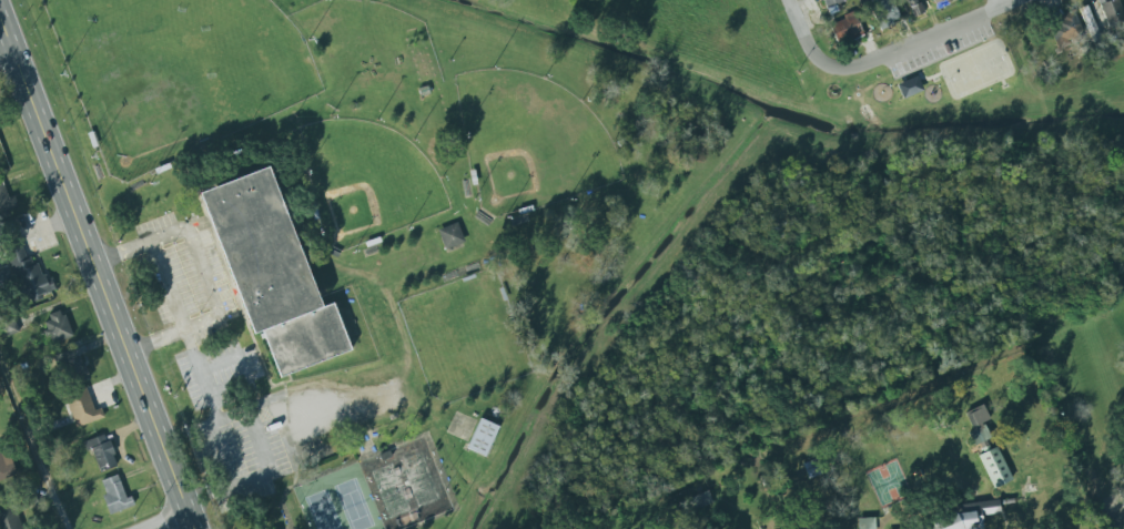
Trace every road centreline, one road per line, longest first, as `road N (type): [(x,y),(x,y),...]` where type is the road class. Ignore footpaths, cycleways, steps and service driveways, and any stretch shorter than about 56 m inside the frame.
road 1 (secondary): [(196,528),(0,20)]
road 2 (residential): [(834,69),(857,68),(1013,0)]

